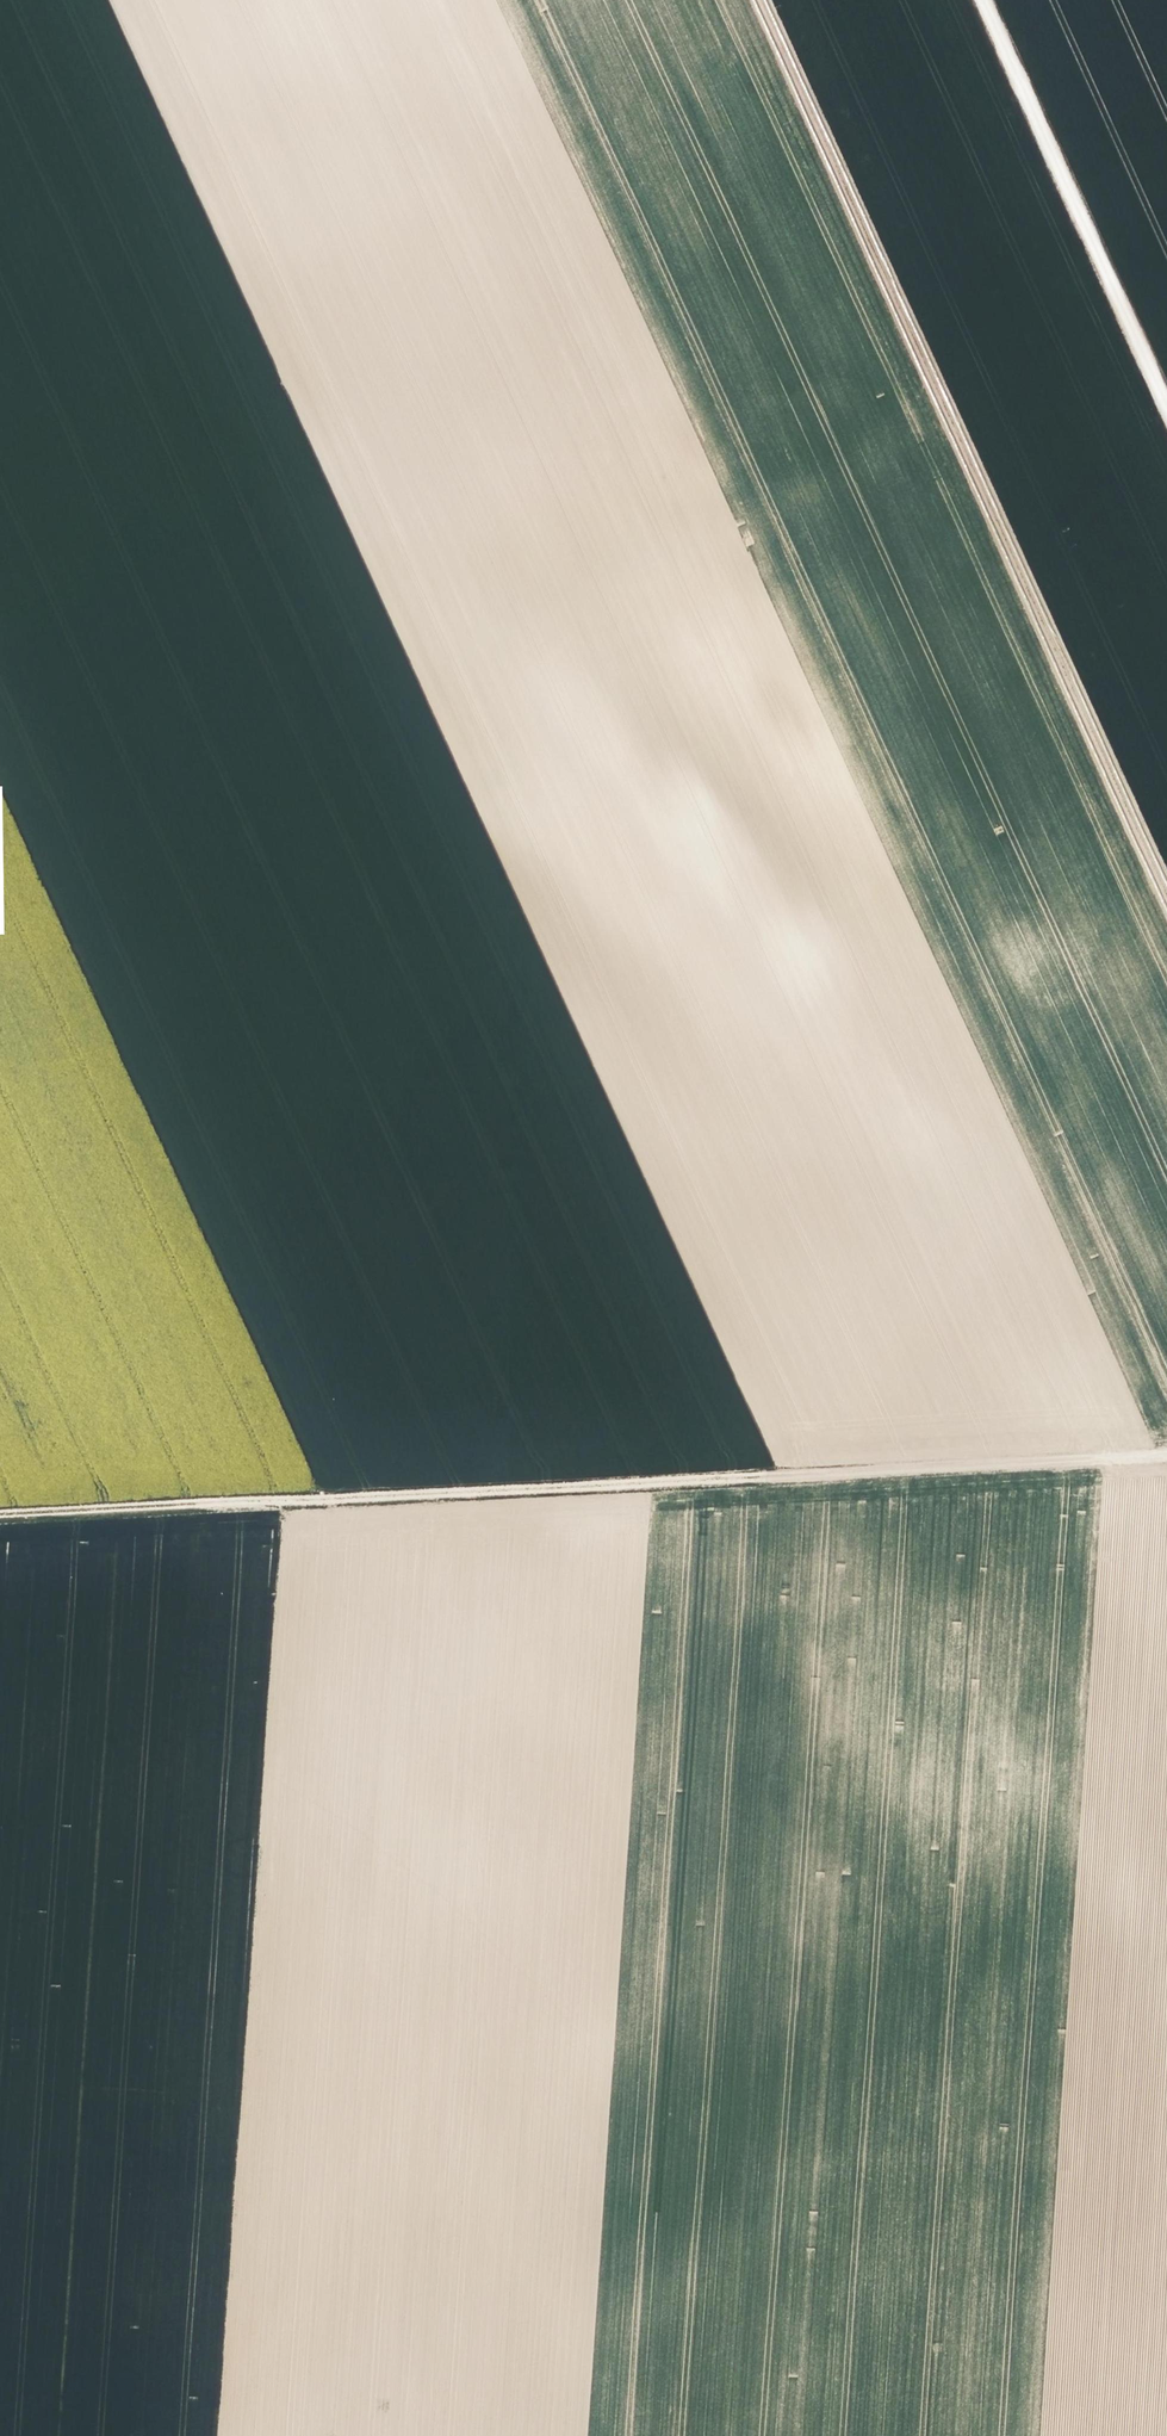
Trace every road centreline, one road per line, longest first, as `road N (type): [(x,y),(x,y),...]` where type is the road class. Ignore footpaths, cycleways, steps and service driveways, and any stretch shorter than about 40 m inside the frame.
road 1 (track): [(0,1514),(1166,1455)]
road 2 (track): [(980,0),(1166,409)]

